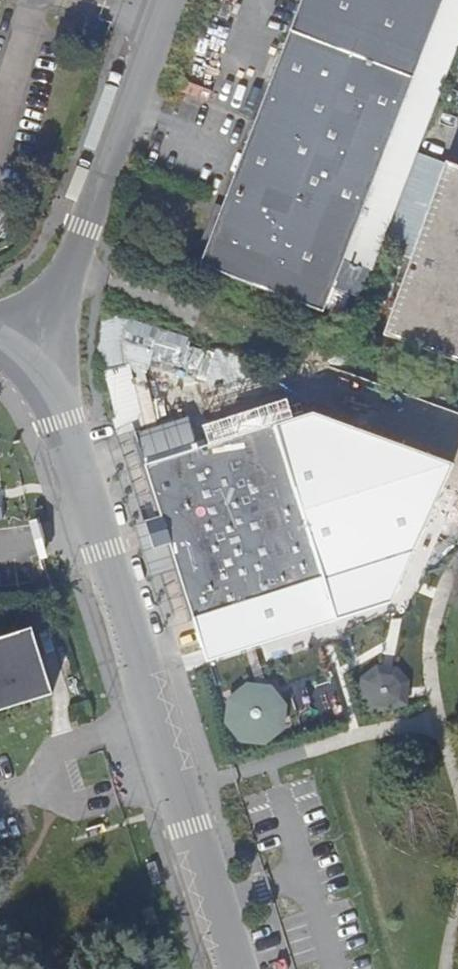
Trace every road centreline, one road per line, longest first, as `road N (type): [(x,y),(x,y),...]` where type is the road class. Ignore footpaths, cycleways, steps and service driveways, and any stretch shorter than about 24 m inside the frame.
road 1 (unclassified): [(38,351),(237,968)]
road 2 (unclassified): [(165,0),(38,351)]

